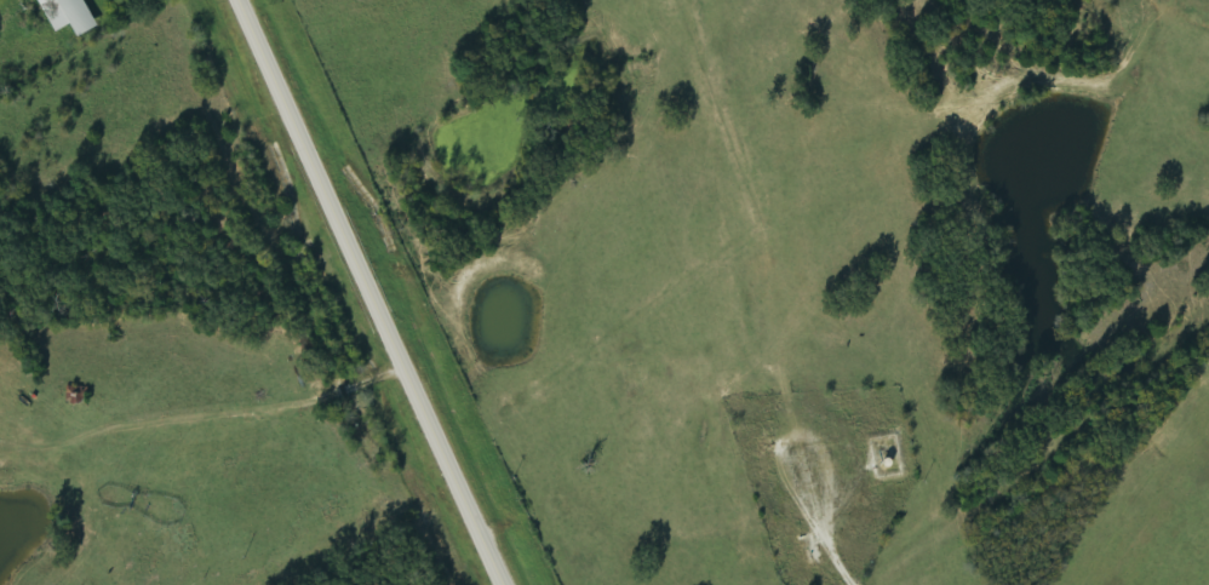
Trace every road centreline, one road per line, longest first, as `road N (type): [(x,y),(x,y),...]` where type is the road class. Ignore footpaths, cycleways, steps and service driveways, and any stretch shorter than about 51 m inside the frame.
road 1 (residential): [(239,0),(502,584)]

